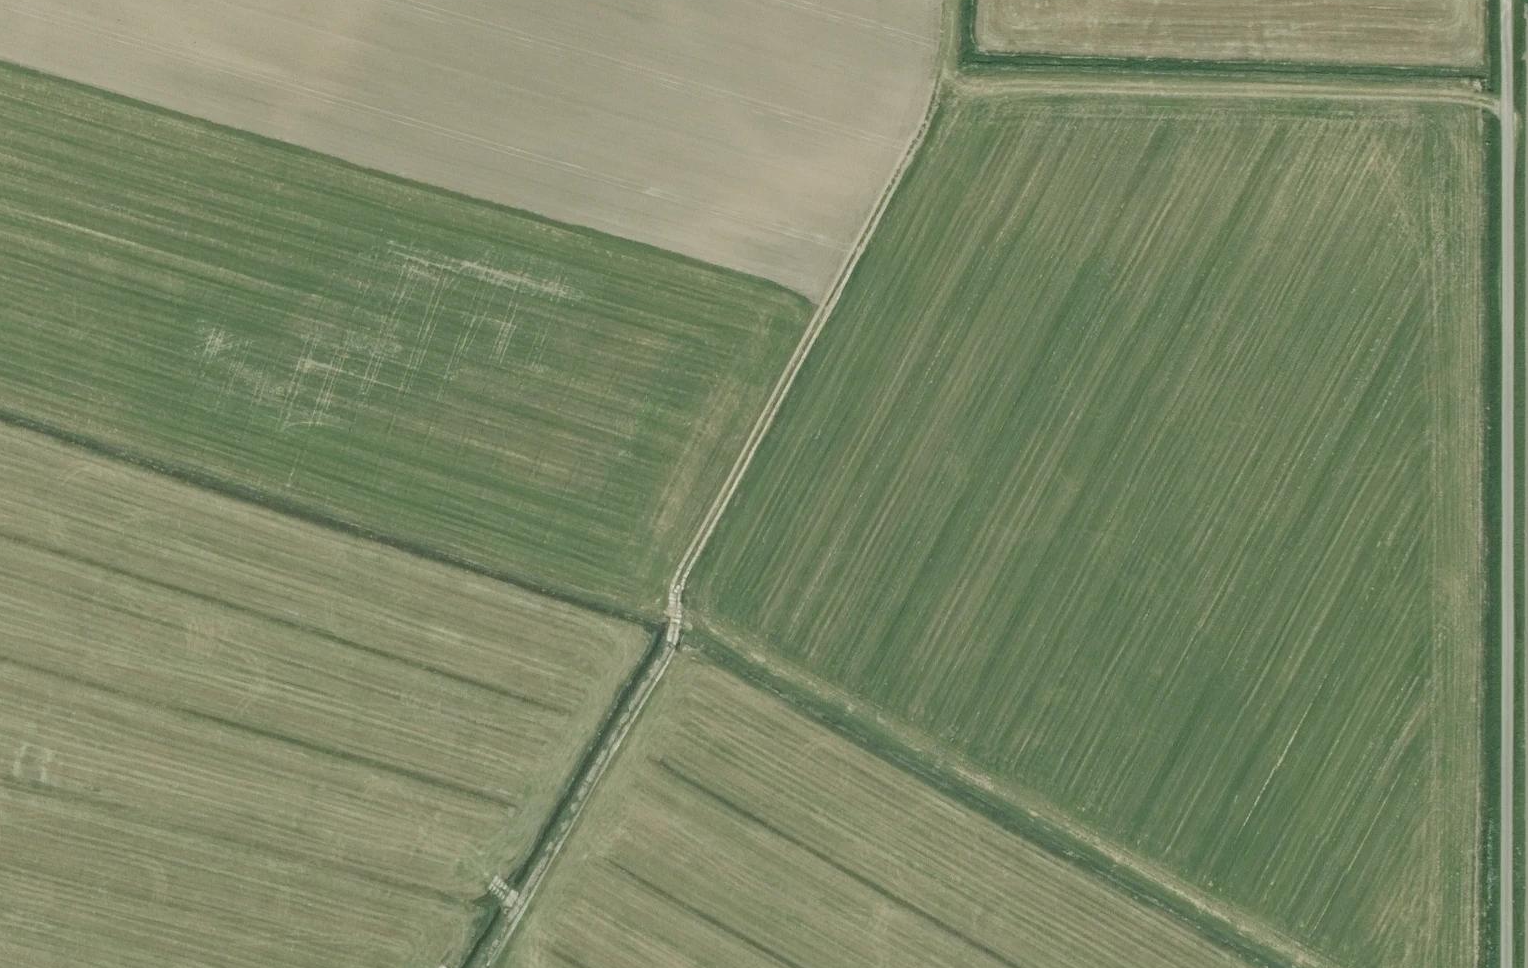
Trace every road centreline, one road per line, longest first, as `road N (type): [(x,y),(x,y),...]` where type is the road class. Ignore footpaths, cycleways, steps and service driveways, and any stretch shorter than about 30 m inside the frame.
road 1 (unclassified): [(1506,967),(1503,0)]

